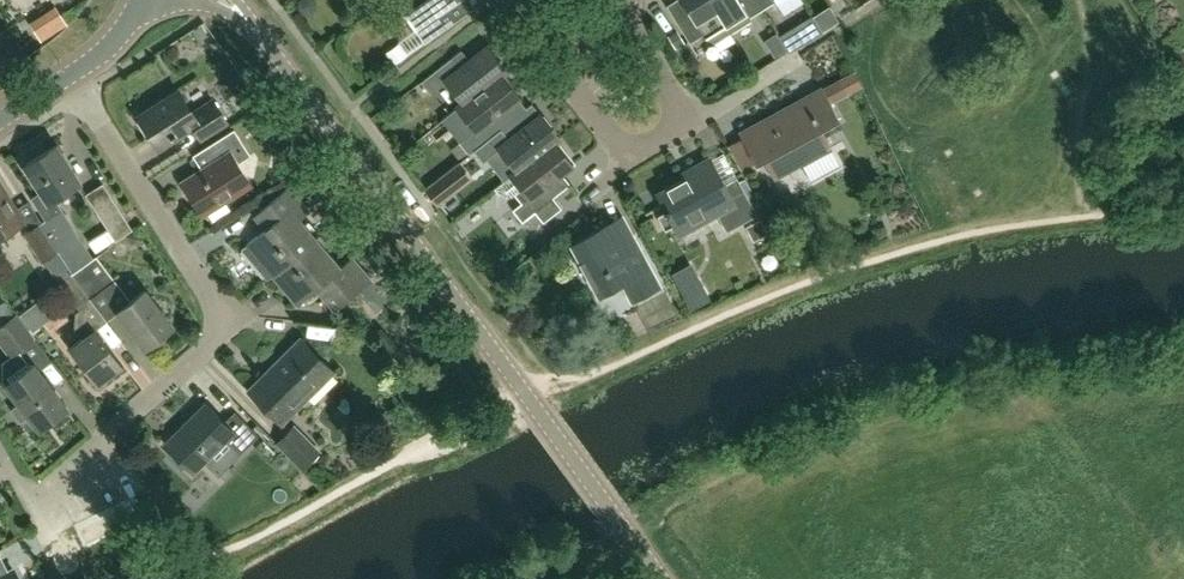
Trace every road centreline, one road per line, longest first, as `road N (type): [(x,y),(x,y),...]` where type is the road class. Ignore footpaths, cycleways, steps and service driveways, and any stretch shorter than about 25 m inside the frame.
road 1 (unclassified): [(661,578),(254,27),(224,0)]
road 2 (residential): [(35,501),(207,349),(212,317),(72,74)]
road 3 (residential): [(619,8),(572,39),(569,77),(615,142),(631,148),(652,147),(676,128),(673,94)]

